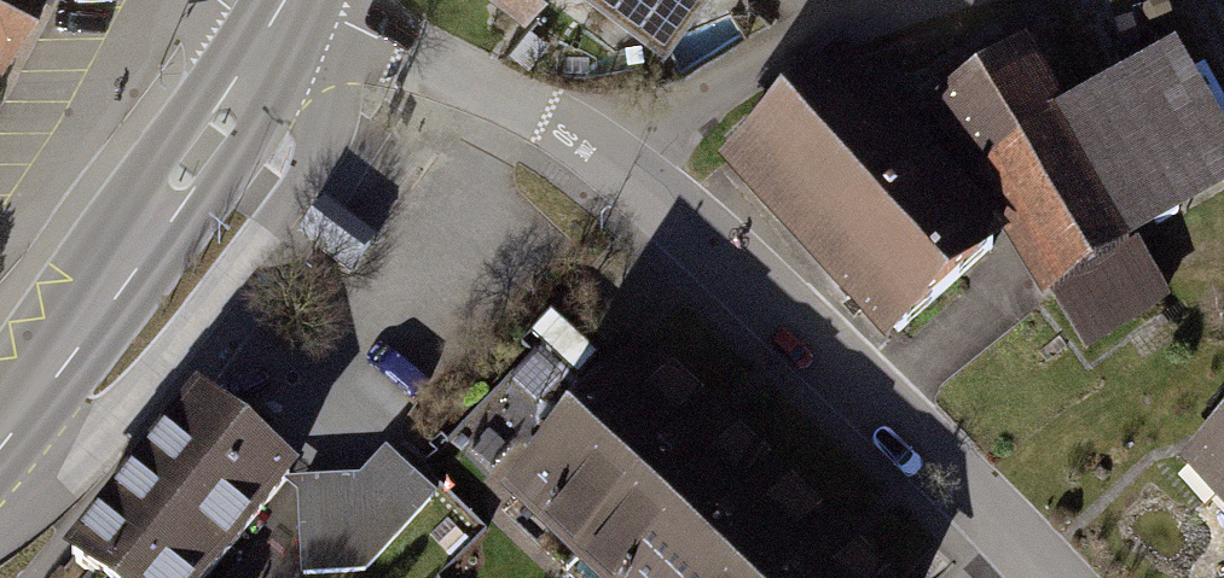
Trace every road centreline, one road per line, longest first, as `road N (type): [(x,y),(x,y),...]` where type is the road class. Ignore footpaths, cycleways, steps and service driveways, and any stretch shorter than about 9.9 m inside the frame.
road 1 (residential): [(1050,577),(879,404),(623,163)]
road 2 (secondary): [(270,34),(204,149),(0,441)]
road 3 (residential): [(623,163),(557,121),(290,0)]
road 4 (residential): [(909,0),(772,53),(623,163)]

